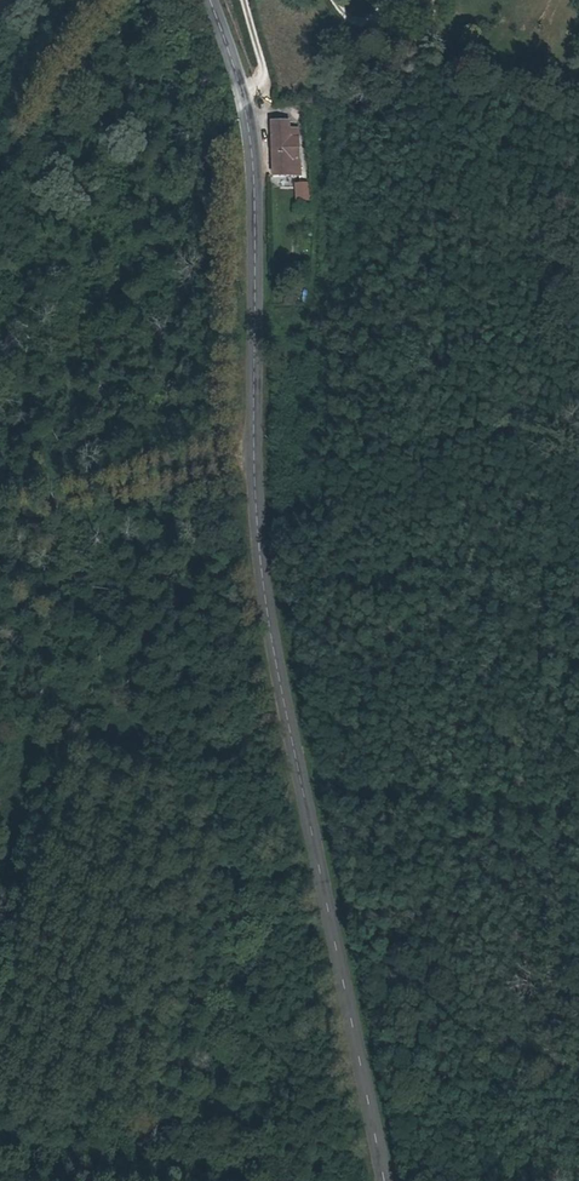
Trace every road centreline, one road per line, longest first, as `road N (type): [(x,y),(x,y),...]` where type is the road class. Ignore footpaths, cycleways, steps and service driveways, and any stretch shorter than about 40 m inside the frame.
road 1 (tertiary): [(211,0),(251,126),(262,324),(255,469),(268,603),(386,1180)]
road 2 (track): [(256,457),(0,520)]
road 3 (track): [(221,1180),(33,1148)]

